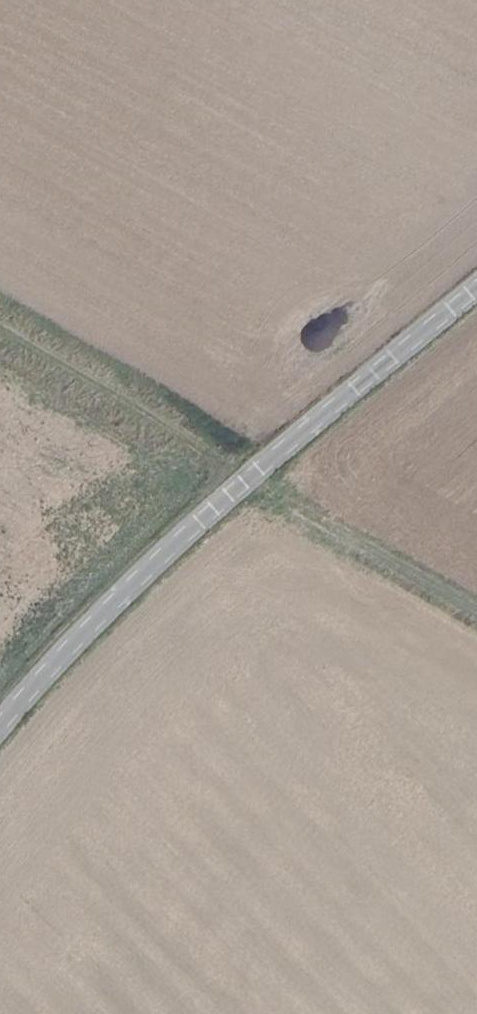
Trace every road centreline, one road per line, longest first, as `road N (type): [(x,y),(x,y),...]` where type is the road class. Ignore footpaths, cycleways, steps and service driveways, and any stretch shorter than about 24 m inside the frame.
road 1 (tertiary): [(476,286),(196,523),(0,727)]
road 2 (track): [(0,325),(476,600)]

